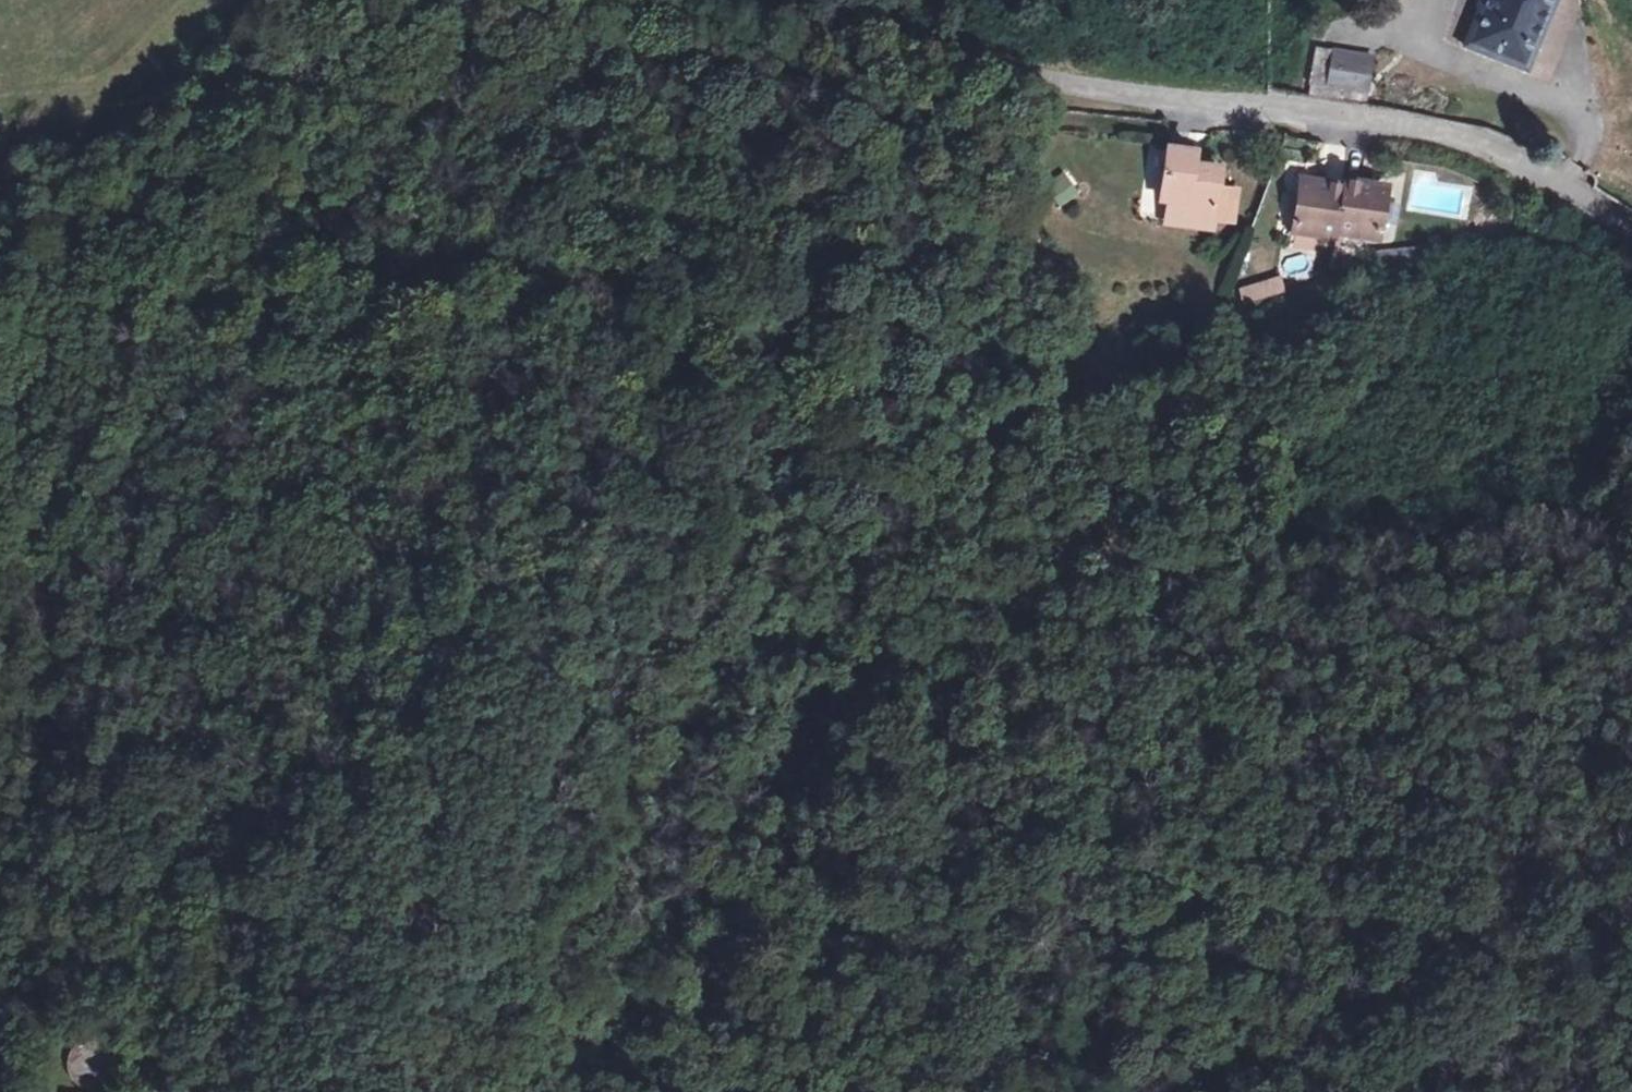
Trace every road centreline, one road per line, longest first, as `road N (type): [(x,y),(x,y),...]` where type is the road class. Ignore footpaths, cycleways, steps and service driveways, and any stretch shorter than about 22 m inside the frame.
road 1 (residential): [(748,0),(942,54),(1160,100),(1444,132),(1497,150),(1631,225)]
road 2 (track): [(0,364),(131,227),(390,0)]

